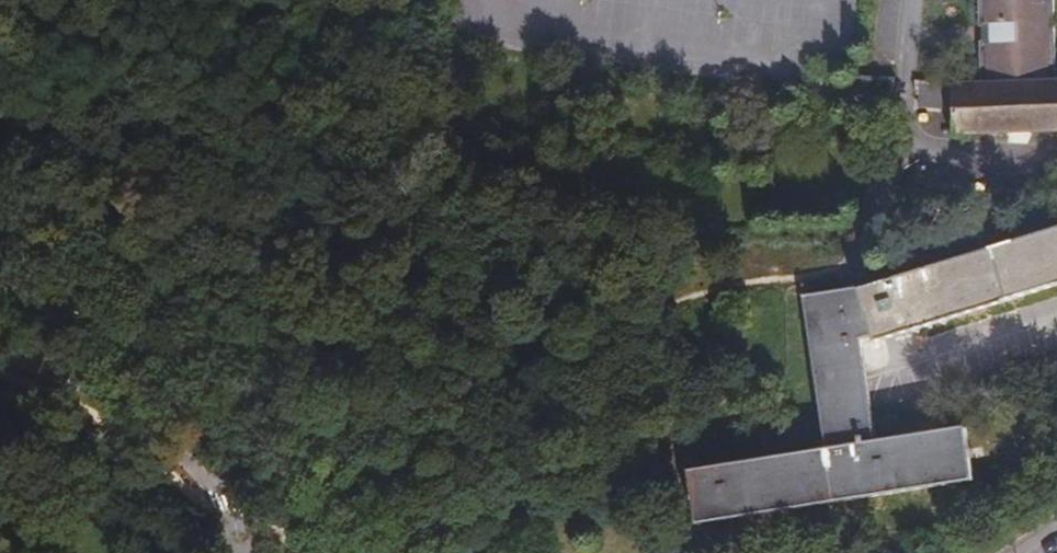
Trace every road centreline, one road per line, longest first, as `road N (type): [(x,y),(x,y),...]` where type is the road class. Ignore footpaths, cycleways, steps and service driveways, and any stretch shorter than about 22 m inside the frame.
road 1 (unclassified): [(0,348),(166,437),(227,509),(231,552)]
road 2 (unclassified): [(1056,157),(899,147),(893,141),(907,0)]

